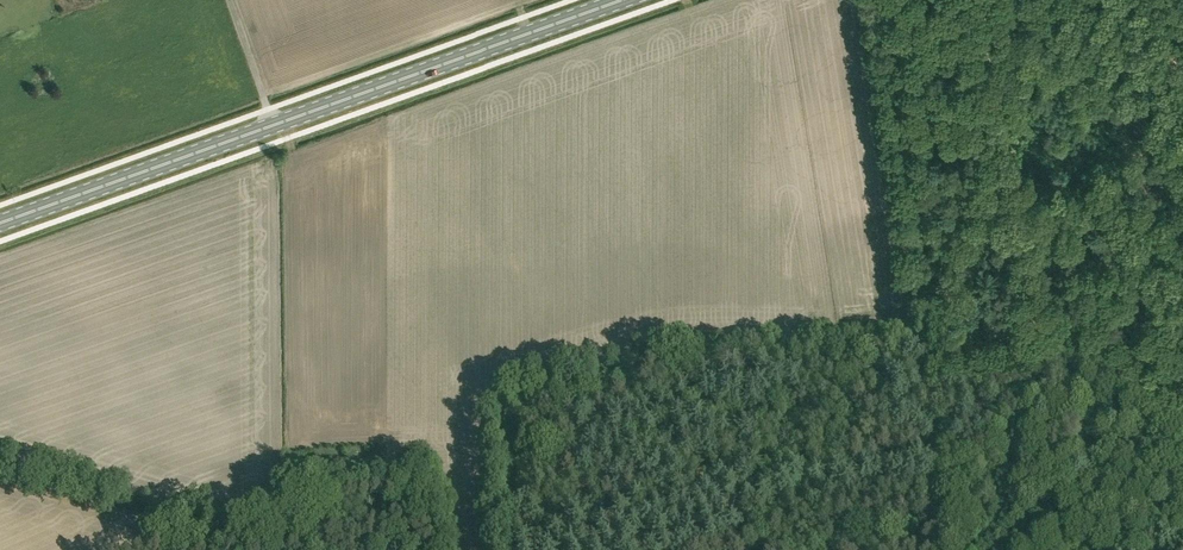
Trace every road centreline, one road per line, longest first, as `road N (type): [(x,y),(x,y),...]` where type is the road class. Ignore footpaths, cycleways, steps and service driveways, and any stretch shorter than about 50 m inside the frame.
road 1 (primary): [(0,223),(624,0)]

